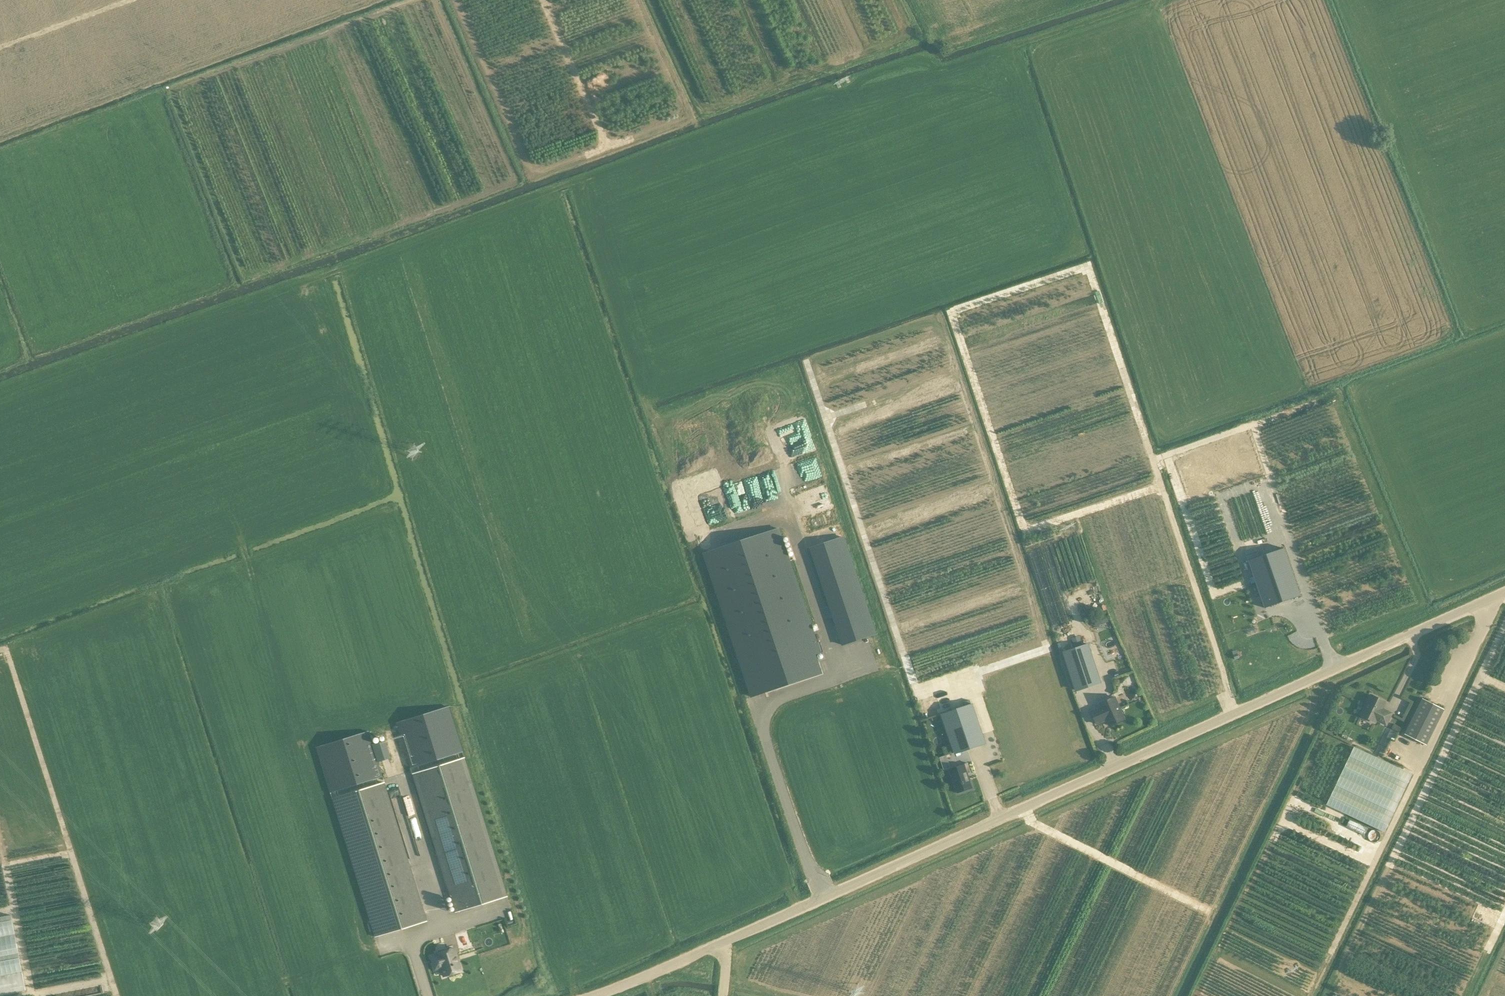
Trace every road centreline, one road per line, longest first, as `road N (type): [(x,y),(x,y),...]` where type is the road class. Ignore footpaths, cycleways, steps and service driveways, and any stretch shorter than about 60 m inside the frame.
road 1 (unclassified): [(591,995),(1504,593)]

